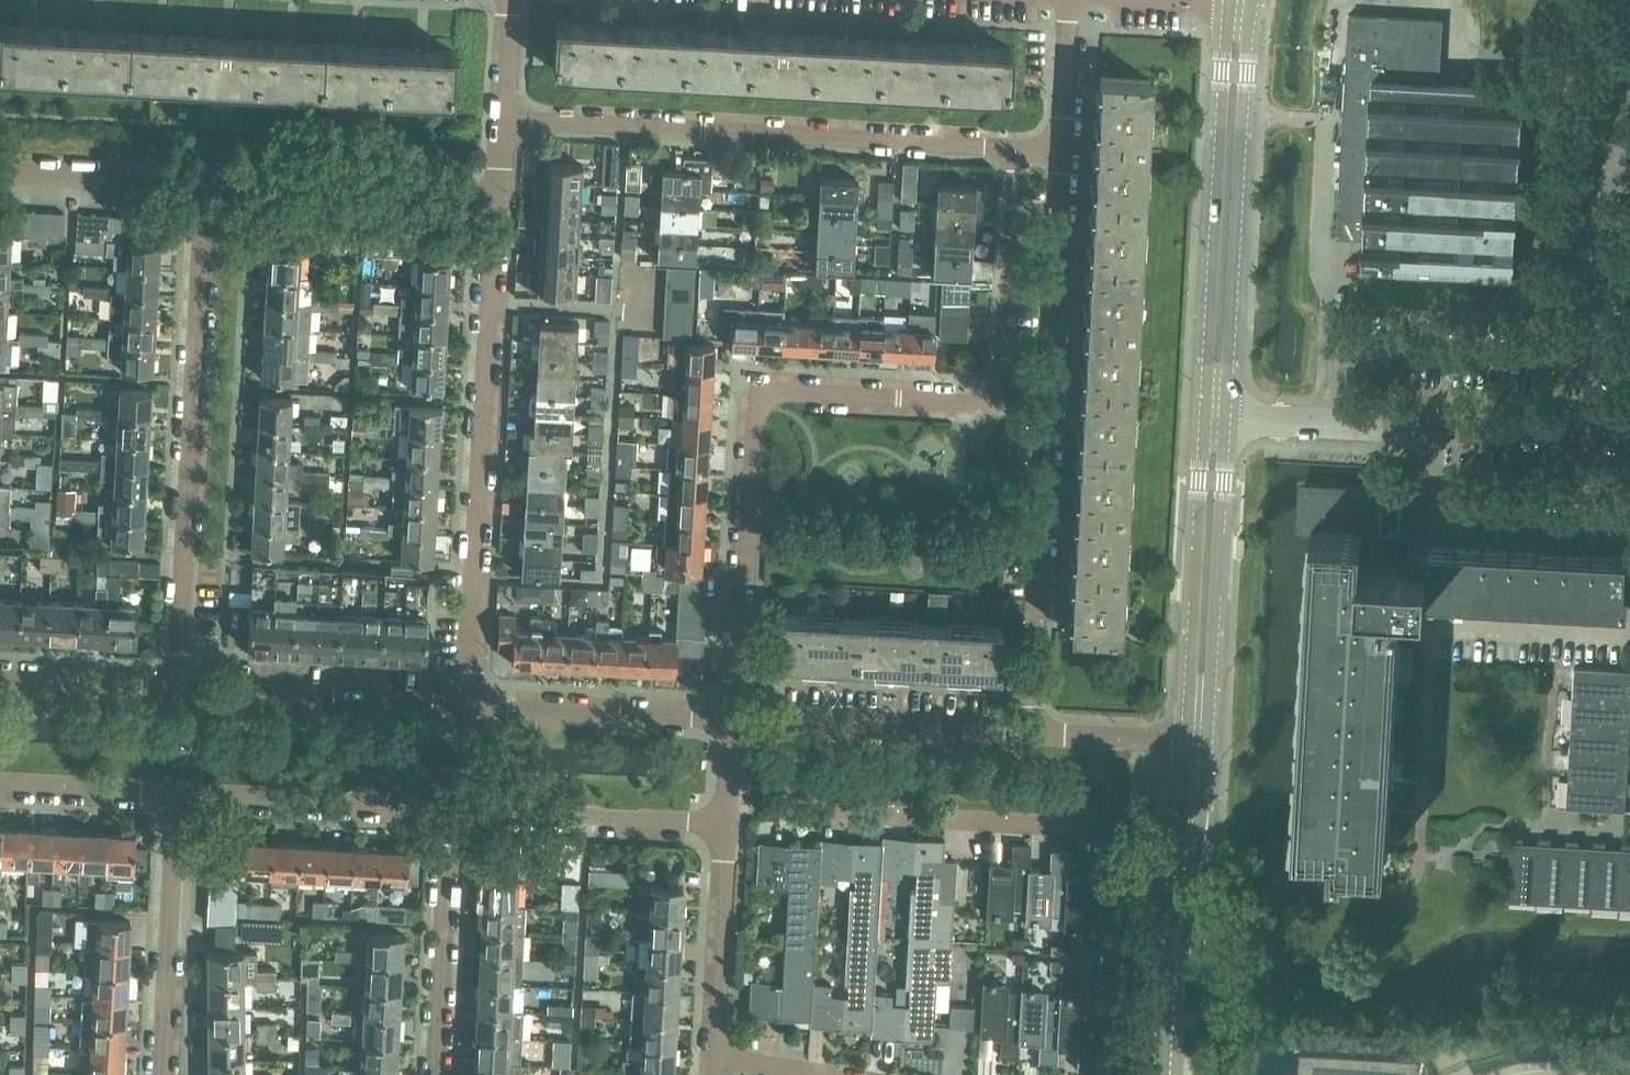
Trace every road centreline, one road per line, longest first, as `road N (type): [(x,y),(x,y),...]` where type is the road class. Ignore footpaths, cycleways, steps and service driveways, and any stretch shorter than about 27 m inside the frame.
road 1 (residential): [(732,718),(758,389),(993,400),(1003,389),(1017,147)]
road 2 (residential): [(1029,733),(1062,151)]
road 3 (residential): [(501,116),(1017,147)]
road 4 (residential): [(469,706),(496,198)]
road 5 (residential): [(176,687),(205,183)]
road 6 (unclassified): [(1215,414),(1241,0)]
road 7 (residential): [(728,809),(1124,827)]
road 8 (residential): [(1586,436),(1215,414)]
road 9 (unclassified): [(1172,1074),(1193,740)]
road 10 (unclassified): [(1193,740),(1215,414)]
road 11 (residential): [(732,718),(1029,733)]
road 12 (residential): [(469,706),(176,687)]
road 13 (residential): [(205,183),(496,198)]
road 14 (residential): [(1586,436),(1596,150)]
road 15 (residential): [(161,1074),(175,792)]
road 16 (residential): [(451,806),(728,828)]
road 17 (residential): [(175,792),(451,806)]
road 18 (residential): [(435,1074),(451,806)]
road 19 (residential): [(732,718),(469,706)]
road 20 (residential): [(712,1051),(728,828)]
road 21 (residential): [(0,172),(205,183)]
road 22 (residential): [(176,687),(0,677)]
road 23 (residential): [(0,784),(175,792)]
road 24 (residential): [(1596,150),(1603,5),(1629,6)]
road 25 (residential): [(1029,733),(1193,740)]
road 26 (residential): [(1062,151),(1071,0)]
road 27 (residential): [(840,1074),(712,1051)]

